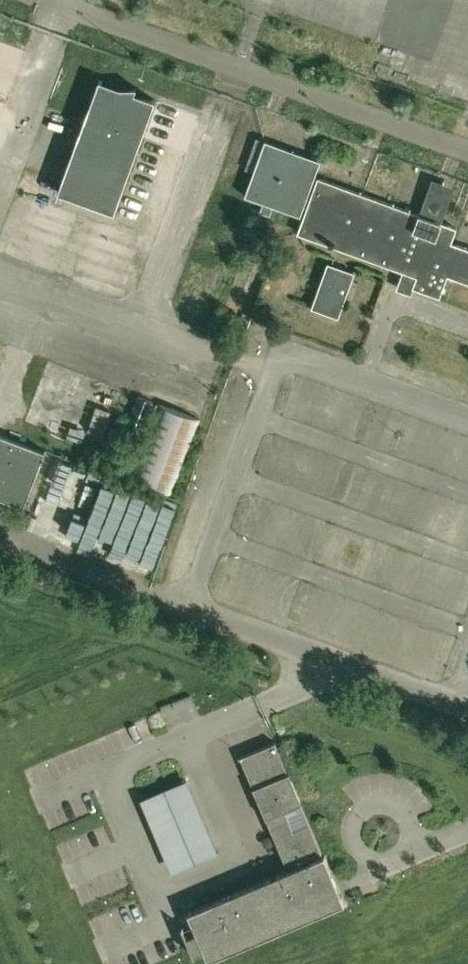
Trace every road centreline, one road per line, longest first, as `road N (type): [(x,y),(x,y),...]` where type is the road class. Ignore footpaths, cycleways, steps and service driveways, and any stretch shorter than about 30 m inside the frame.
road 1 (unclassified): [(467,416),(279,347),(182,604)]
road 2 (unclassified): [(182,604),(0,535)]
road 3 (unclassified): [(451,702),(315,653)]
road 4 (unclassified): [(182,604),(315,653)]

